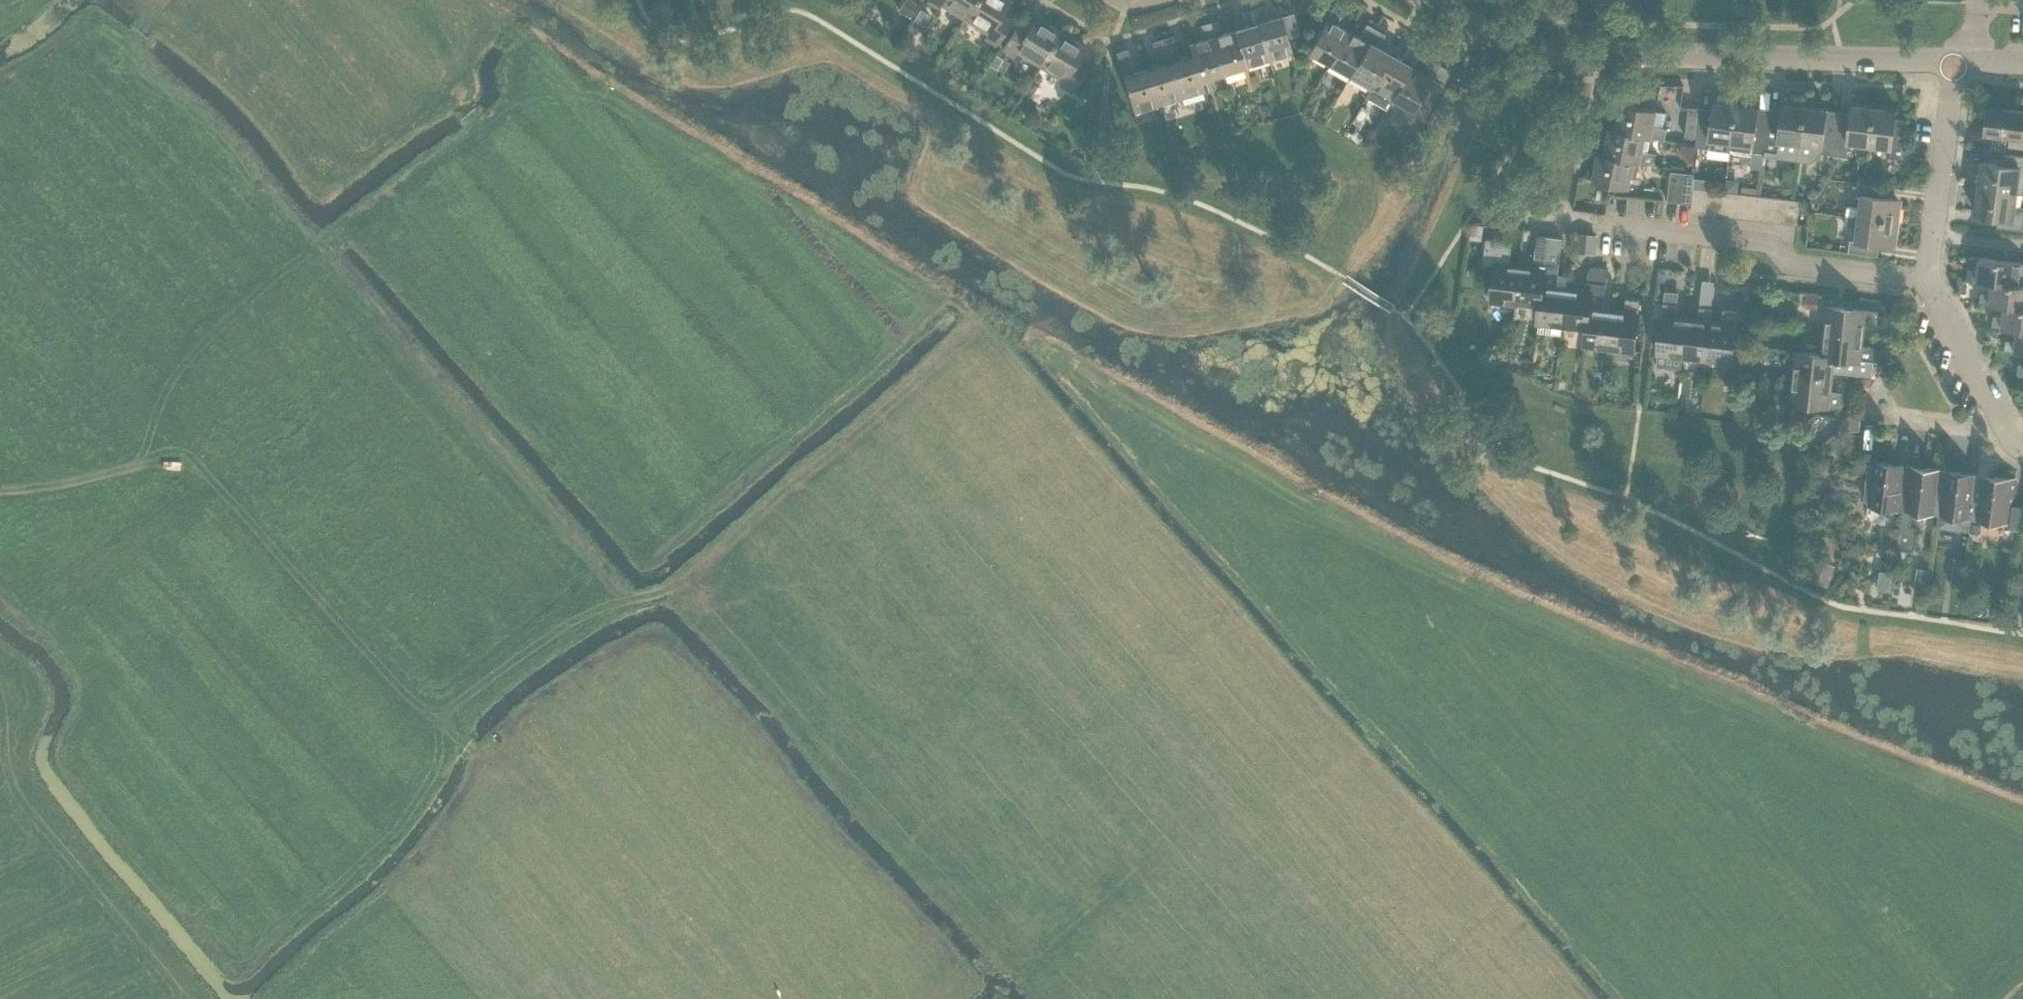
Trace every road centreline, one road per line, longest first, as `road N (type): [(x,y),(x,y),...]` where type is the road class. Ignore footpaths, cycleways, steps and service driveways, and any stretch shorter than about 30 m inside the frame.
road 1 (tertiary): [(1955,63),(1545,54),(1493,40),(1421,0)]
road 2 (residential): [(1929,280),(1793,264),(1769,242),(1527,217)]
road 3 (residential): [(1929,280),(1955,63)]
road 4 (residential): [(2004,423),(1929,280)]
road 5 (residential): [(2004,423),(1877,409)]

